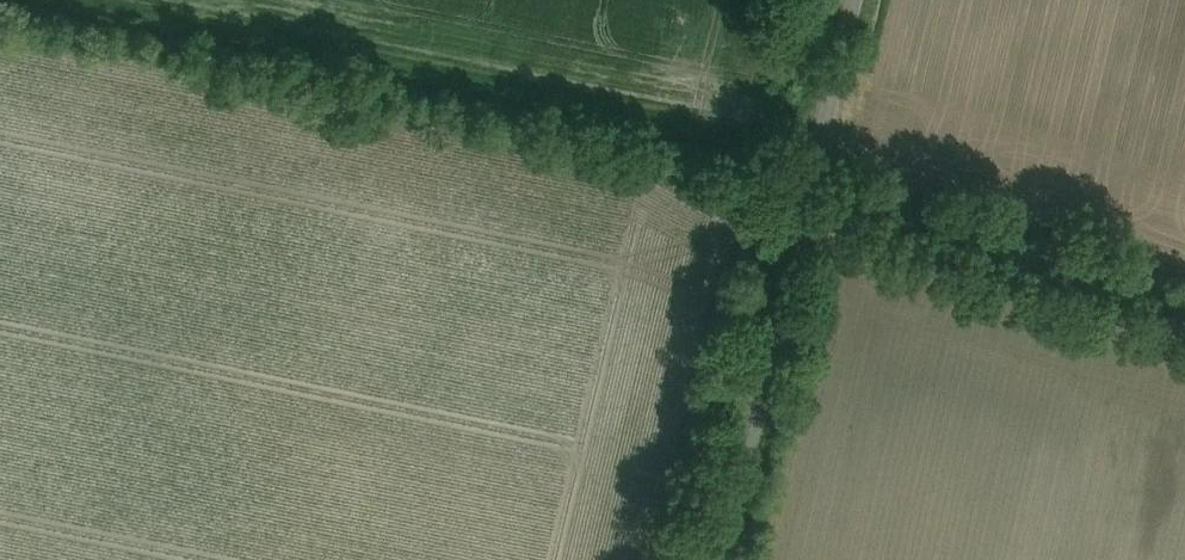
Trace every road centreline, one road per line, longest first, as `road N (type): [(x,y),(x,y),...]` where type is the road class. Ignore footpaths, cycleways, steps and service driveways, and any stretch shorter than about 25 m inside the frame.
road 1 (unclassified): [(715,559),(846,0)]

